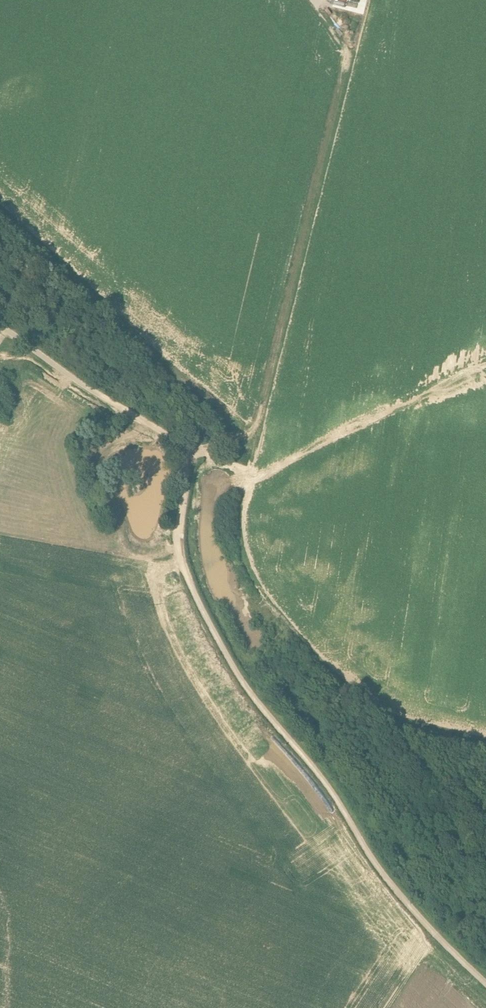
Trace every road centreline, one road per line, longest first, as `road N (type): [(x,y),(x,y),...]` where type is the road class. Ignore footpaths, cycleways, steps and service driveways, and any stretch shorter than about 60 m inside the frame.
road 1 (unclassified): [(485,984),(388,881),(324,782),(229,662),(180,558),(181,450),(0,324)]

